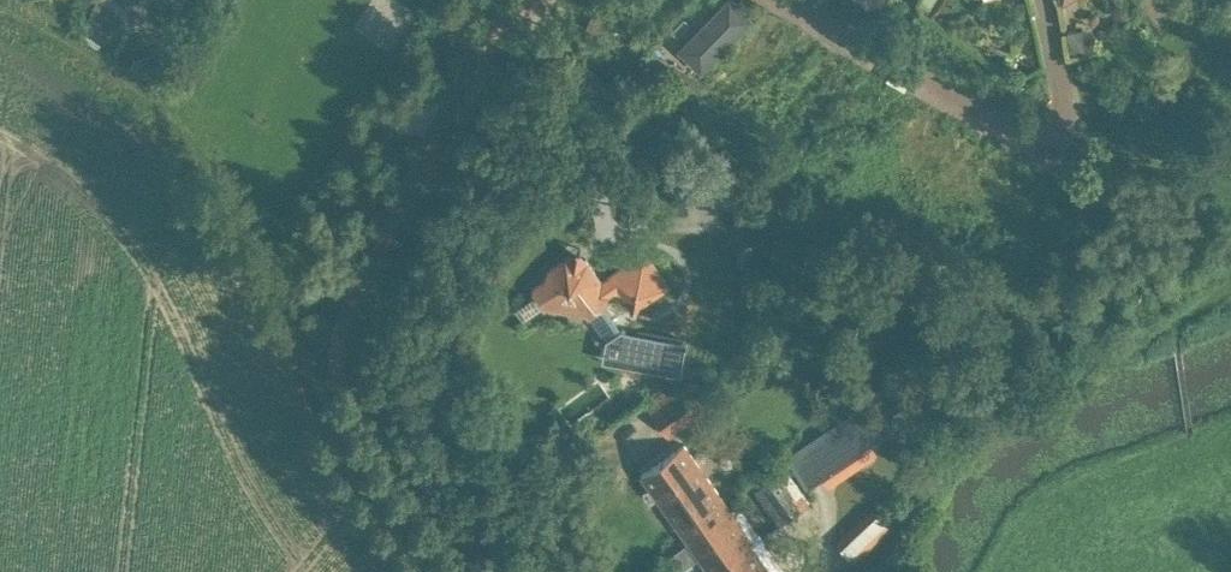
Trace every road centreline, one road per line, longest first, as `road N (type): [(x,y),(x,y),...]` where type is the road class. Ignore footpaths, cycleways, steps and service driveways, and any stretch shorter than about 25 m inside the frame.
road 1 (unclassified): [(537,0),(485,38),(353,306),(340,383),(372,448),(467,571)]
road 2 (residential): [(794,0),(1011,126),(1049,133),(1059,109),(1043,0)]
road 3 (track): [(1151,486),(1193,430),(1175,340)]

